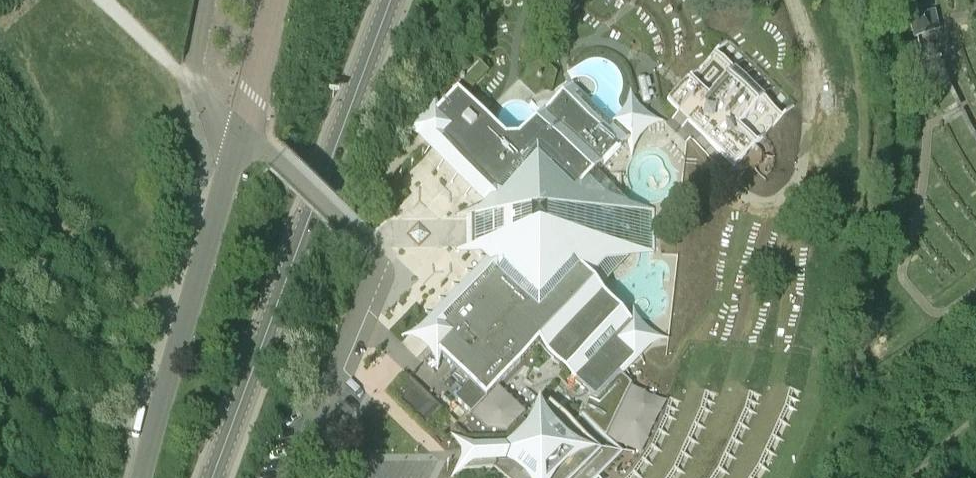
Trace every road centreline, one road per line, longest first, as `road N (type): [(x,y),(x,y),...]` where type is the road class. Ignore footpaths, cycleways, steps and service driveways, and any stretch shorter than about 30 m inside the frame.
road 1 (secondary): [(392,0),(231,436)]
road 2 (unclassified): [(238,141),(144,477)]
road 3 (track): [(202,92),(106,0)]

